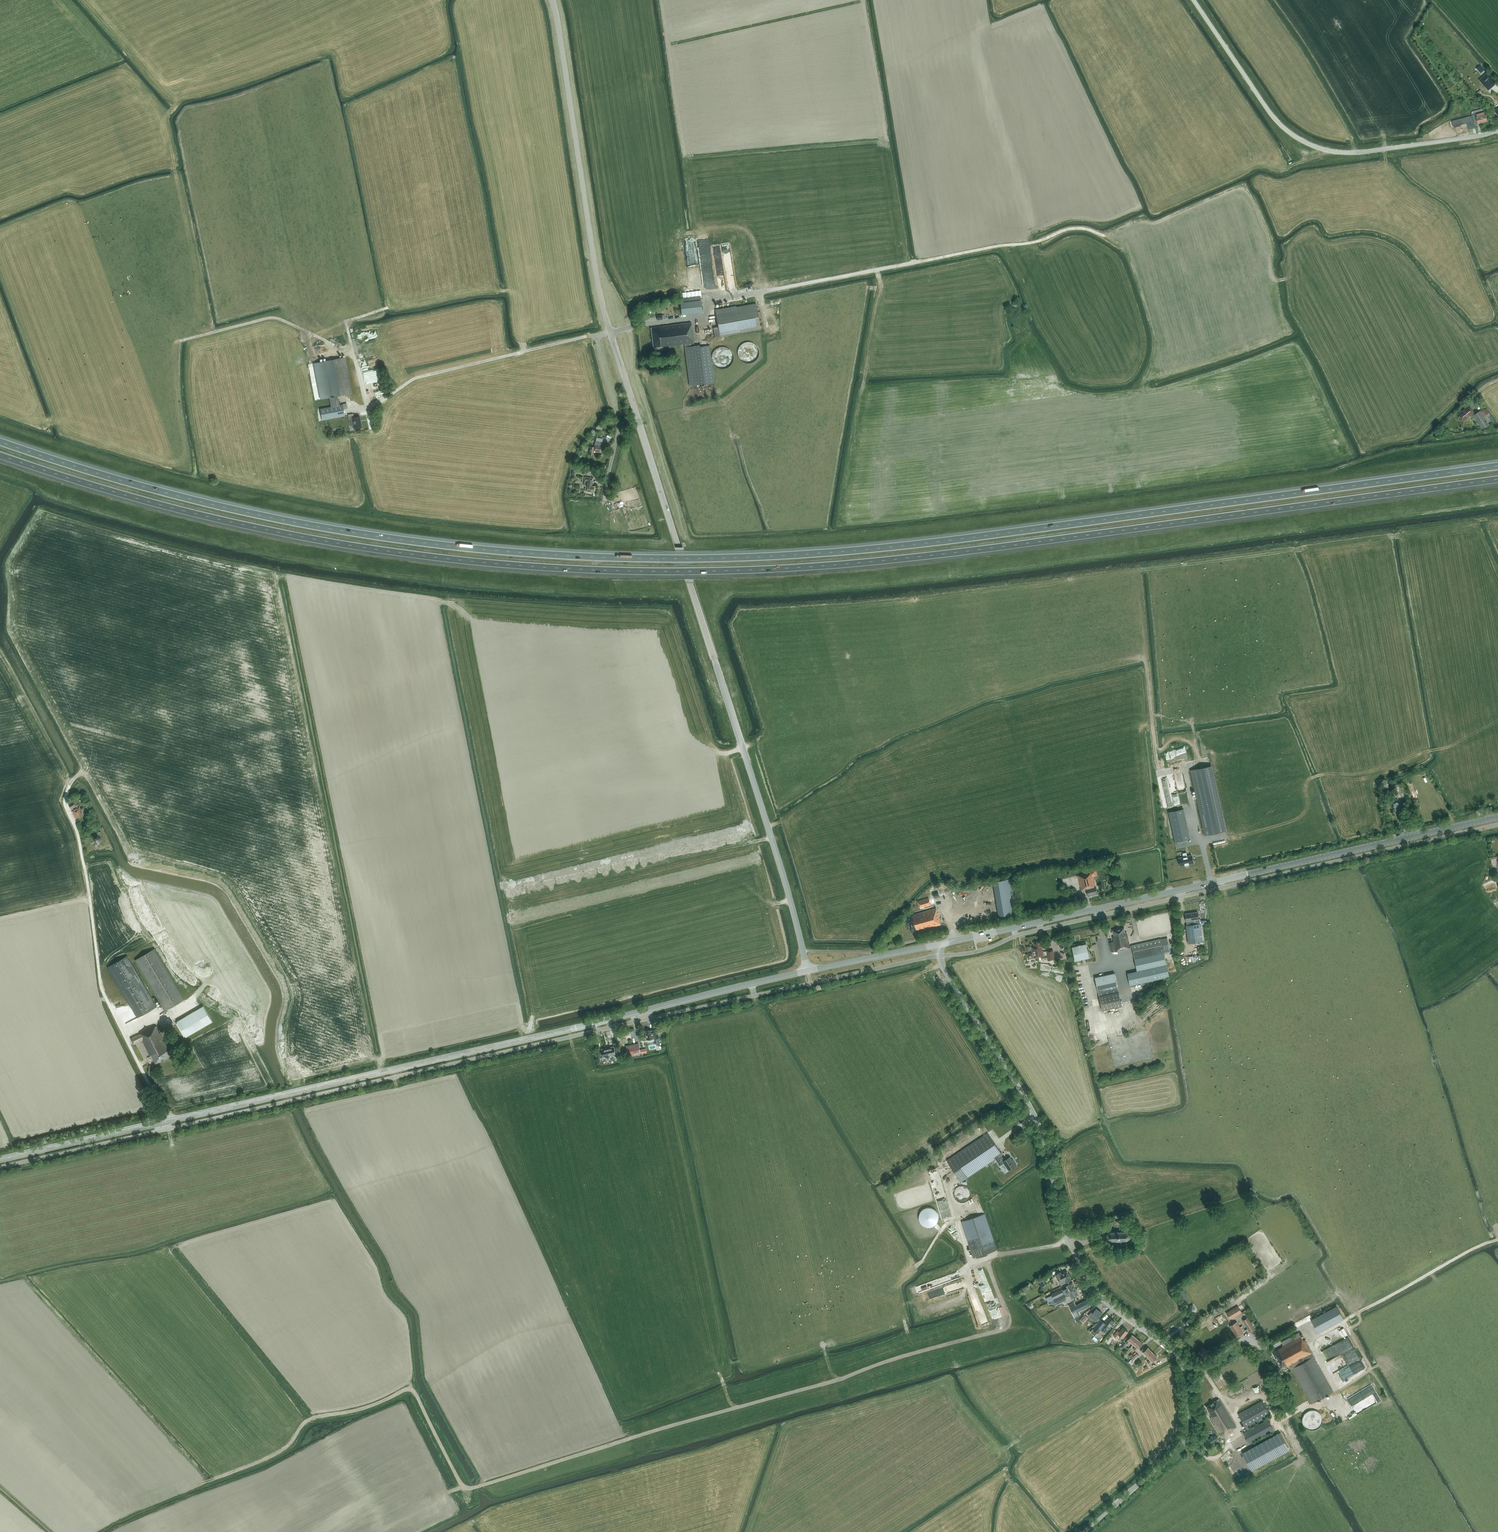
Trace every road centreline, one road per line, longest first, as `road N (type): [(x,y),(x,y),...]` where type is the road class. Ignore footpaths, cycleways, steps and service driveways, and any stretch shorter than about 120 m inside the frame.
road 1 (motorway): [(1497,466),(901,546),(670,559),(465,548),(342,531),(167,493),(0,441)]
road 2 (motorway): [(0,455),(164,506),(342,544),(464,561),(672,572),(903,559),(1497,479)]
road 3 (secondary): [(0,1160),(808,970)]
road 4 (tertiary): [(808,970),(610,333)]
road 5 (track): [(986,1259),(1008,1316),(1004,1329),(441,1492)]
road 6 (secondary): [(937,945),(1497,817)]
road 7 (unclassified): [(1182,1367),(1107,1302),(1075,1254),(1037,1120),(944,970),(937,945)]
road 8 (unclassified): [(1497,130),(1349,153),(1302,141),(1271,114),(1193,0)]
road 9 (track): [(464,1487),(410,1389),(312,1419),(283,1450),(205,1482)]
road 10 (tertiary): [(610,333),(553,0)]
road 11 (residential): [(598,335),(419,377),(368,409)]
road 12 (track): [(368,409),(355,356),(279,319),(180,341)]
road 13 (track): [(1311,1341),(1497,1240)]
road 14 (unclassified): [(1084,1531),(1183,1440),(1182,1367)]
road 15 (residential): [(598,335),(619,429),(605,494)]
road 16 (unclassified): [(1182,1367),(1209,1362),(1241,1341),(1264,1346),(1303,1327)]
road 17 (secondary): [(808,970),(937,945)]

